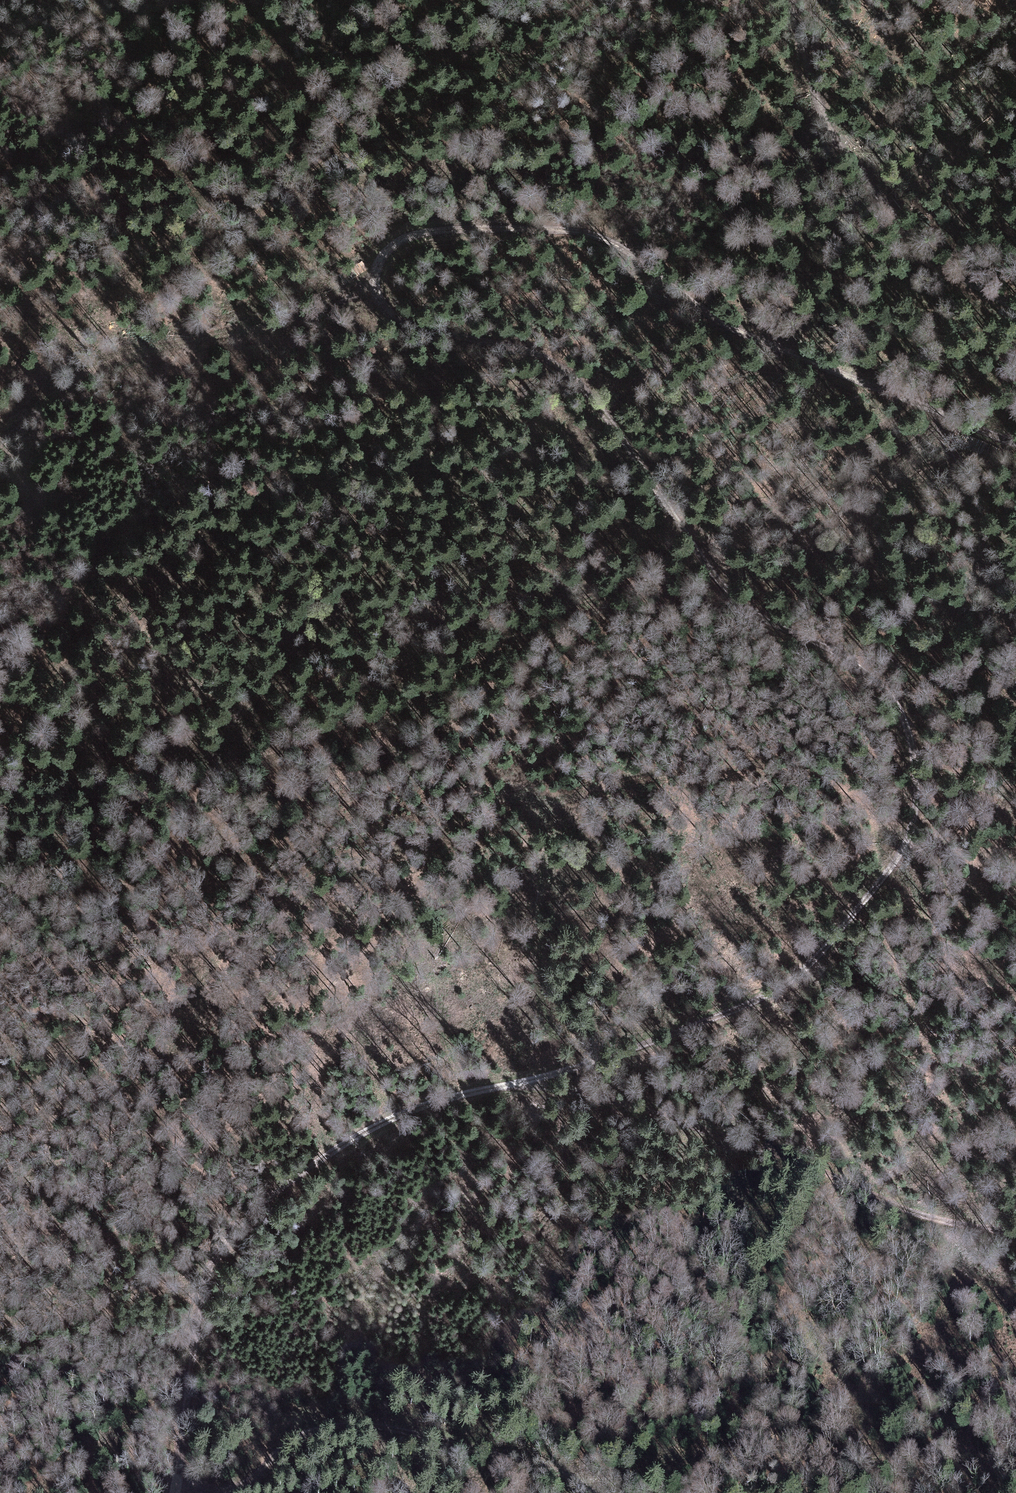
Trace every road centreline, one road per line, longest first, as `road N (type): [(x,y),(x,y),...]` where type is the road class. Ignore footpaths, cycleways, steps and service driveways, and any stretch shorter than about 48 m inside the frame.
road 1 (track): [(1015,441),(704,315),(594,240),(552,229),(414,236),(382,253),(368,290),(403,324),(512,346),(555,364),(594,397),(736,598),(828,646),(894,697),(907,726),(917,804),(901,855),(786,987),(658,1038),(409,1112),(346,1140),(245,1216),(213,1262),(204,1297),(178,1471)]
road 2 (track): [(284,1184),(243,1150),(234,1129),(212,969),(201,952),(120,911),(99,890),(91,866),(99,827),(256,749),(382,711),(641,580),(705,560)]
road 3 (track): [(0,172),(127,96),(211,70),(427,45),(525,57),(638,0)]
road 4 (track): [(1015,1232),(931,1216),(530,1074)]
road 5 (track): [(106,616),(193,542),(316,489),(387,432),(411,385),(399,352),(374,319),(368,290)]
road 6 (track): [(178,1471),(208,1492),(241,1489),(302,1434),(369,1424),(545,1465),(596,1492)]
road 7 (track): [(587,1487),(701,1458),(1015,1463)]
road 8 (track): [(0,431),(113,363),(284,322),(368,290)]
road 9 (track): [(788,0),(825,119),(864,180),(930,254),(1015,306)]

